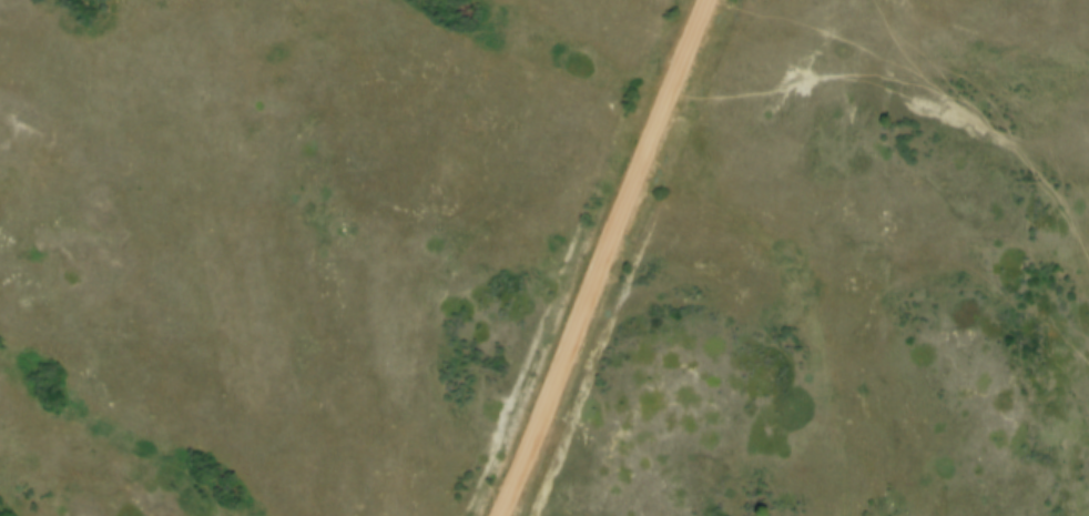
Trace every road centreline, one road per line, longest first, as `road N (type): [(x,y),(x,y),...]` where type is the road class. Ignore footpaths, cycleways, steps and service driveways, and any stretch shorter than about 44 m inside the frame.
road 1 (residential): [(709,0),(502,515)]

